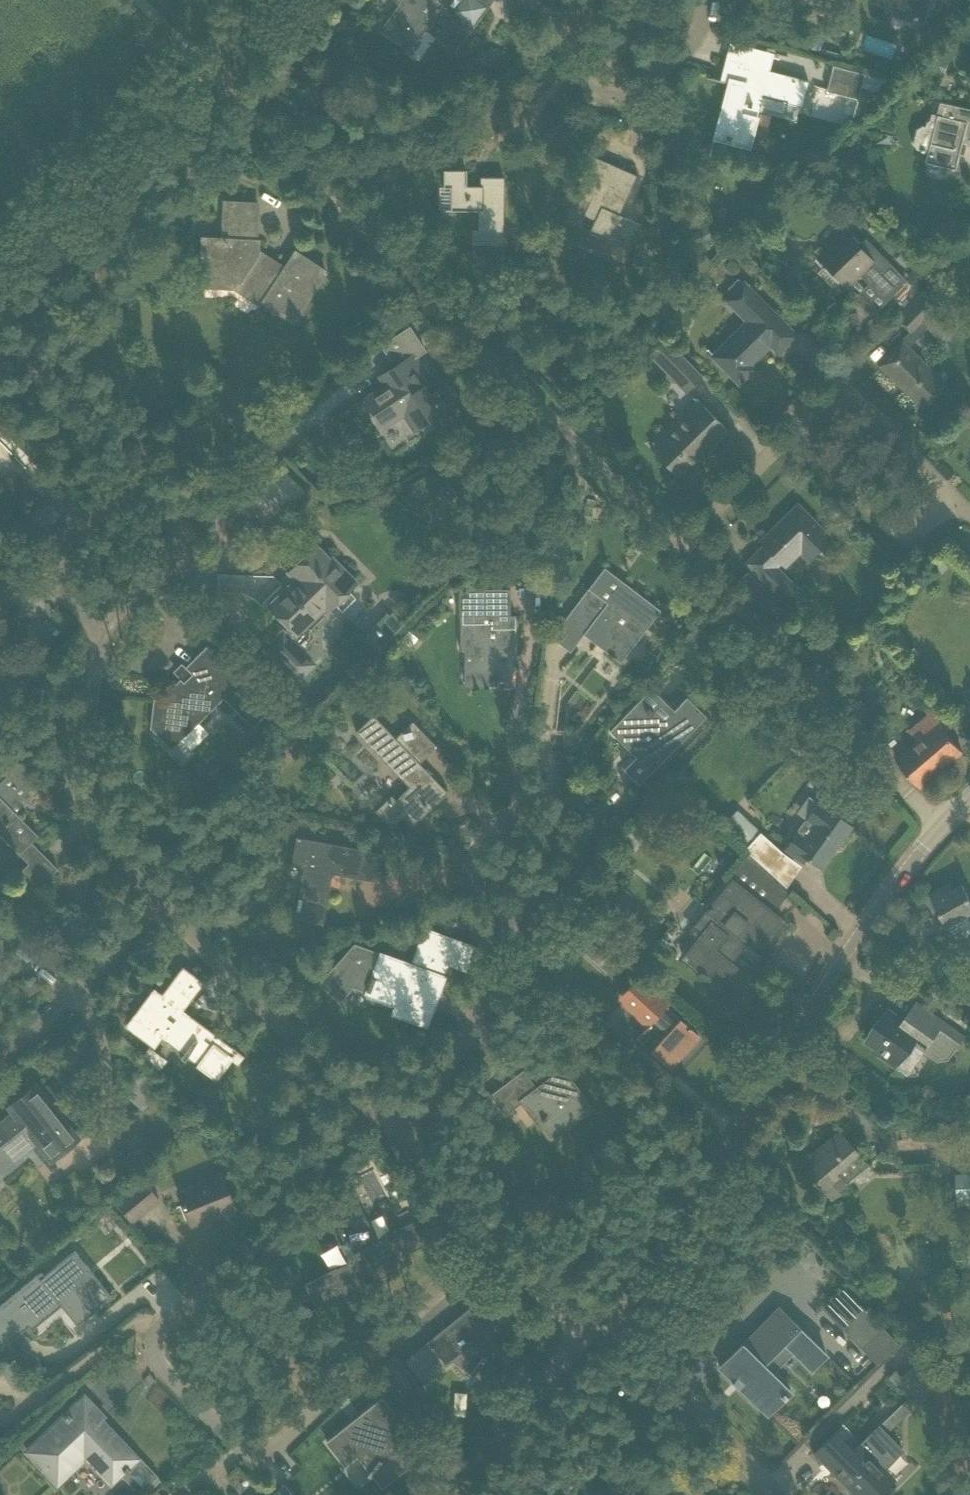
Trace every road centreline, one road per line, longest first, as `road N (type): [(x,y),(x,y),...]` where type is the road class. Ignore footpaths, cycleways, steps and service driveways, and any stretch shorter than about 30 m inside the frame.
road 1 (unclassified): [(675,542),(139,0)]
road 2 (tertiary): [(597,1314),(941,824)]
road 3 (residential): [(321,1399),(211,1296),(152,1334),(164,1369),(242,1448),(266,1454)]
road 4 (unclassified): [(941,824),(675,542)]
road 5 (residential): [(399,1145),(159,899)]
road 6 (residential): [(99,636),(177,541),(167,507),(143,489),(110,494),(52,557),(58,589)]
road 7 (residential): [(526,936),(579,849),(585,820),(559,795),(540,795),(510,811),(474,861),(480,889)]
road 8 (residential): [(159,899),(87,825),(73,787),(99,636)]
road 9 (track): [(202,64),(0,263)]
road 10 (residential): [(793,427),(827,394),(846,393),(955,498),(910,542)]
road 11 (residential): [(708,0),(703,23),(680,55),(637,93),(595,93),(557,47),(577,0)]
road 12 (residential): [(779,1494),(597,1314)]
road 13 (residential): [(399,1145),(526,936)]
road 14 (residential): [(321,1399),(486,1236)]
road 15 (residential): [(159,899),(77,988),(0,1052)]
road 16 (tertiary): [(453,1494),(583,1333)]
road 17 (residential): [(675,542),(793,427)]
road 18 (residential): [(910,542),(793,427)]
road 19 (residential): [(583,1333),(486,1236)]
road 20 (residential): [(486,1236),(399,1145)]

